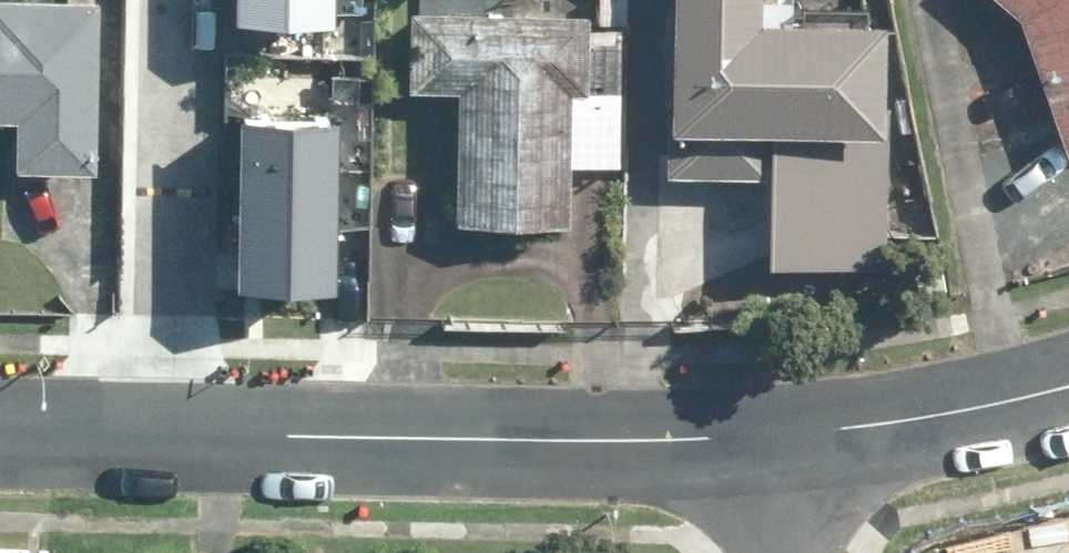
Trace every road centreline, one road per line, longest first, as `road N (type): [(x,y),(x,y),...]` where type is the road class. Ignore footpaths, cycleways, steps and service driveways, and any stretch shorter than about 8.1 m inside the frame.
road 1 (residential): [(780,437),(161,436)]
road 2 (residential): [(161,436),(172,0)]
road 3 (residential): [(1068,385),(988,406),(780,437)]
road 4 (residential): [(161,436),(0,436)]

